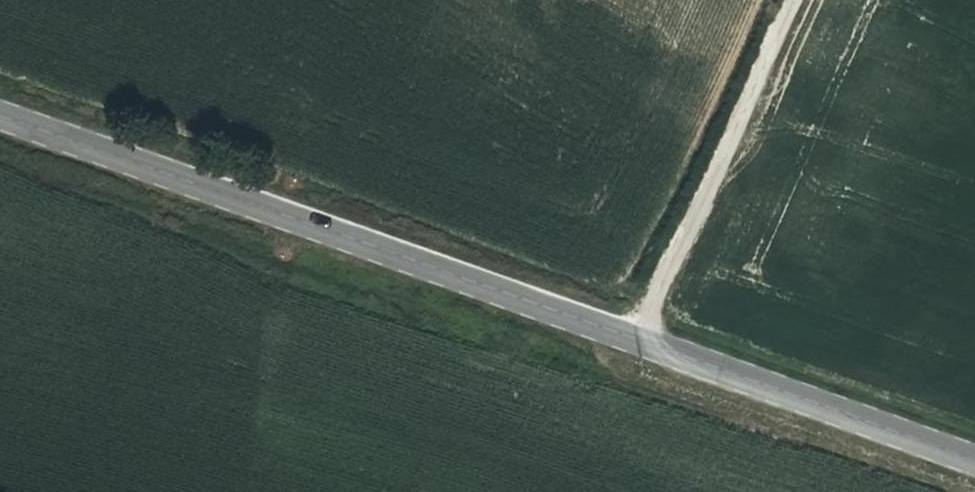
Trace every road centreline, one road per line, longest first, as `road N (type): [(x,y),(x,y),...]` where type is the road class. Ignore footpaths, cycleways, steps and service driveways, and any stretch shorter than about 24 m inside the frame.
road 1 (secondary): [(0,114),(974,461)]
road 2 (track): [(637,339),(790,0)]

